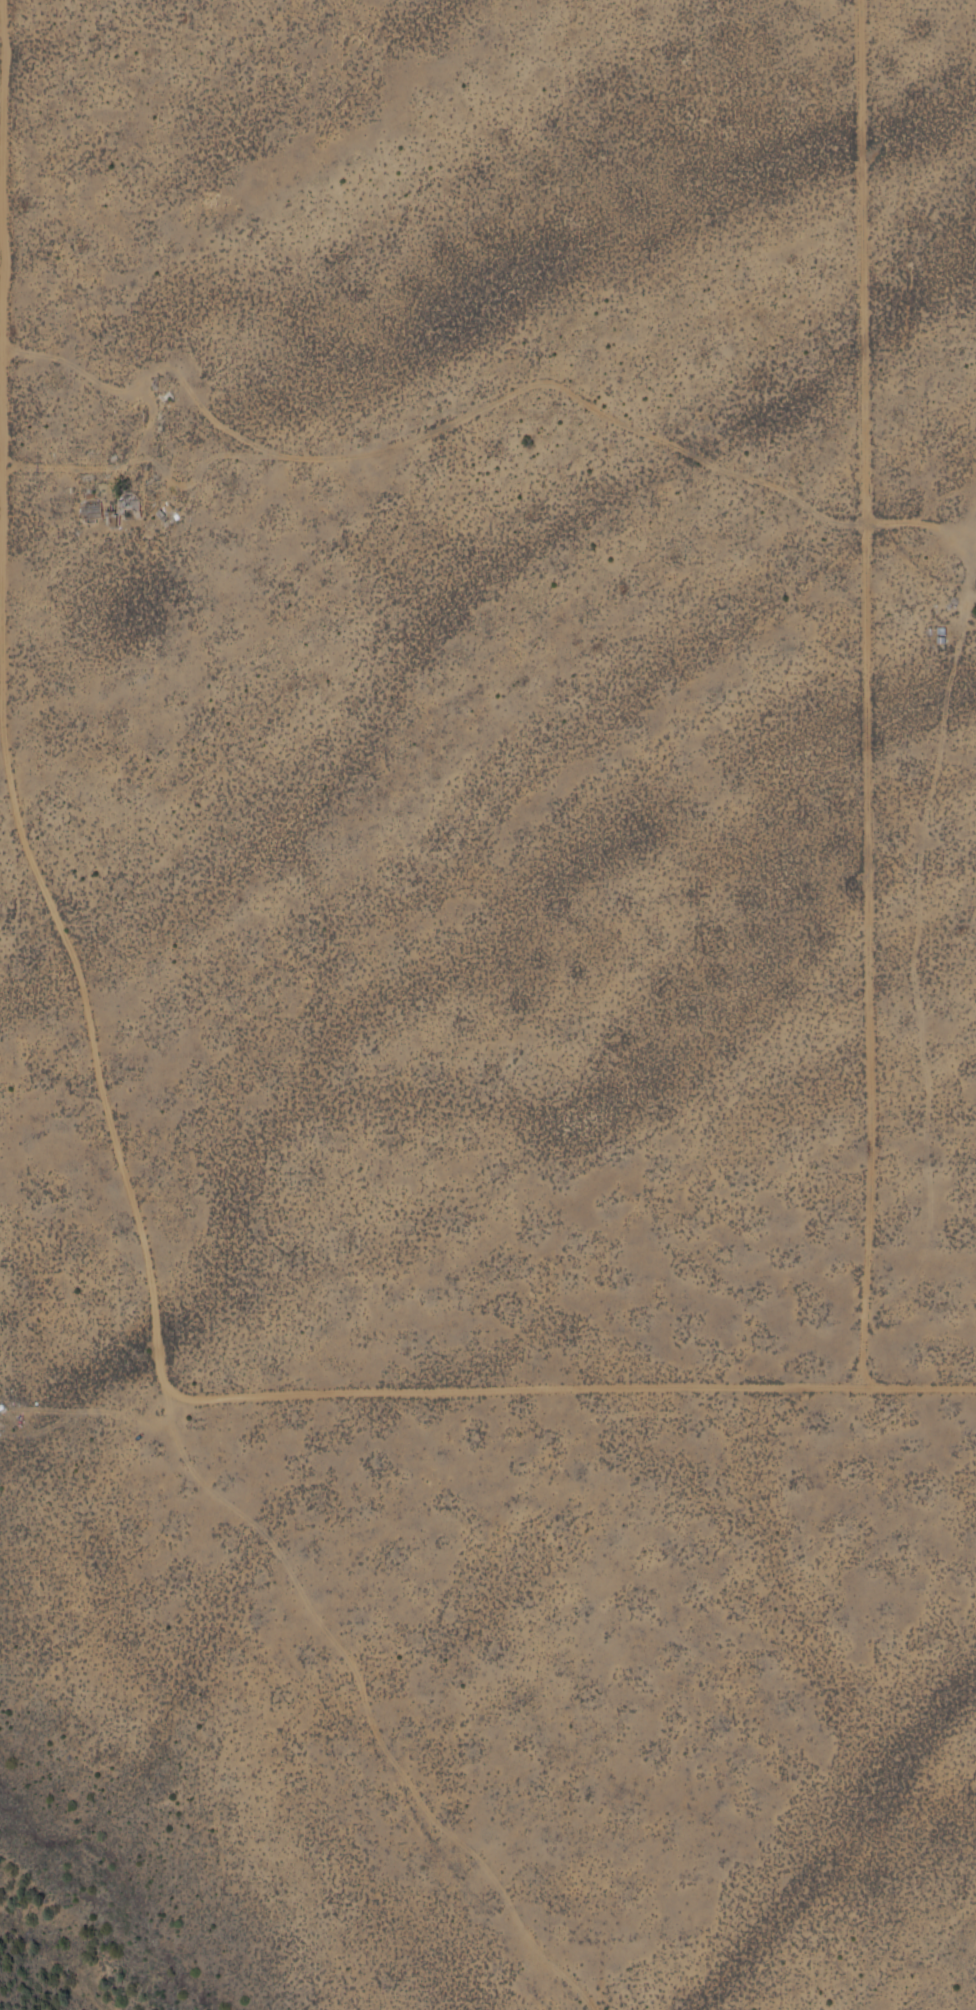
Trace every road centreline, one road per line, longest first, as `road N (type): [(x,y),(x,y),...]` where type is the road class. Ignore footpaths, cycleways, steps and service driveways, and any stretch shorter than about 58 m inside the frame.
road 1 (track): [(670,2009),(342,1518),(211,1163),(105,957),(53,734),(53,114),(61,0)]

